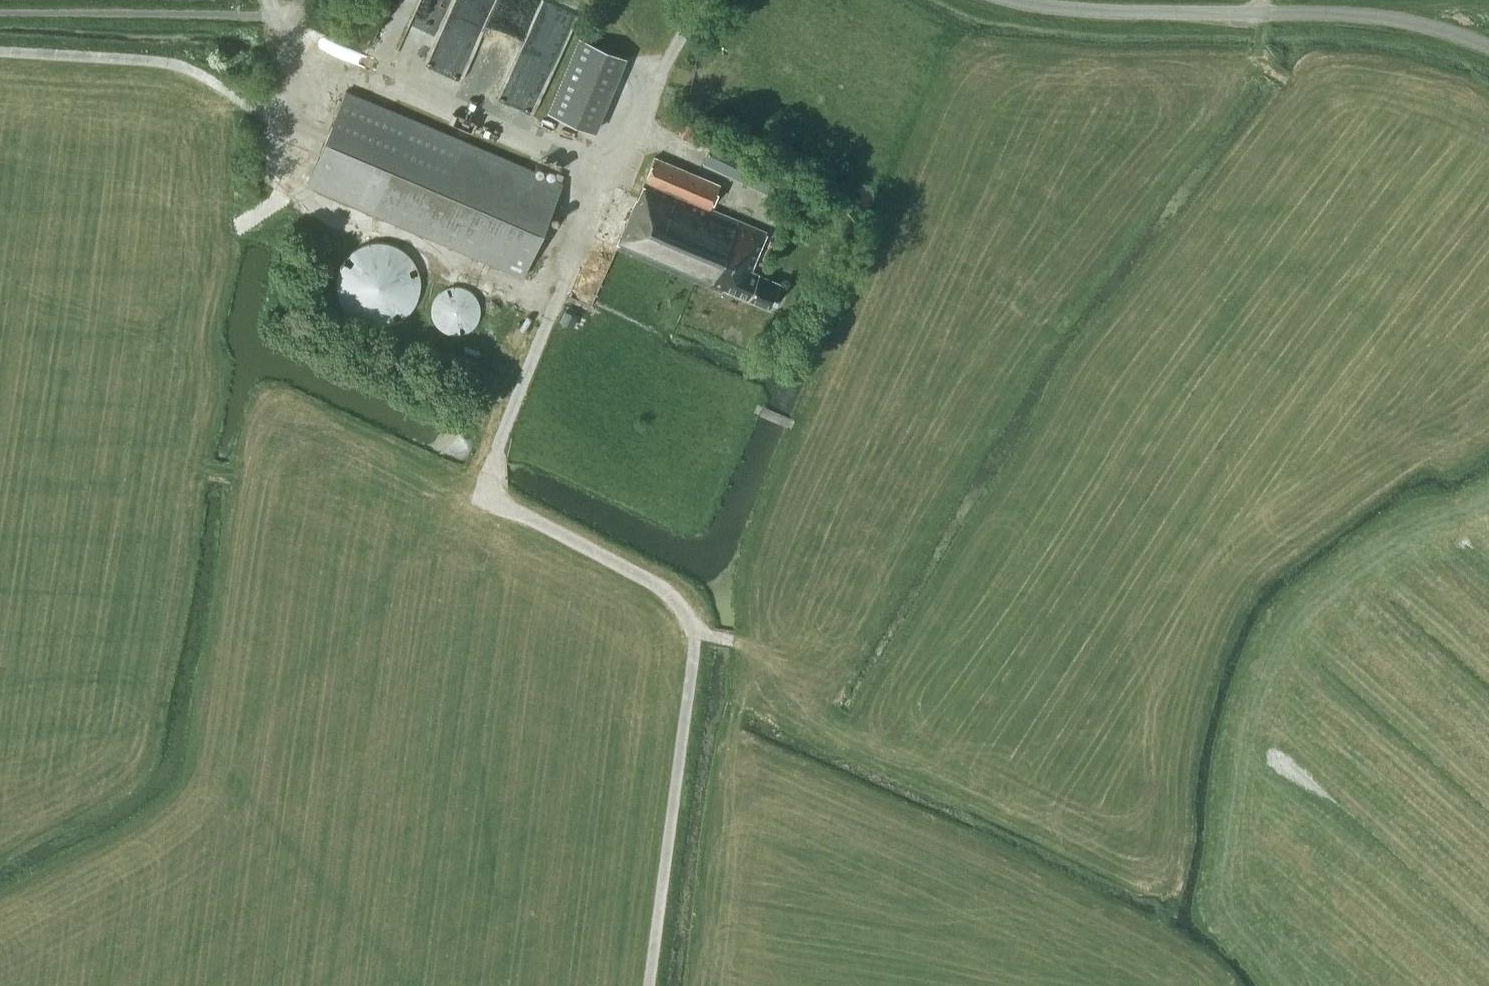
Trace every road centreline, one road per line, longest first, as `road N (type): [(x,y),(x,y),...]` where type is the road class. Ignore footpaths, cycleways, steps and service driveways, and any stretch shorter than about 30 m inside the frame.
road 1 (track): [(544,326),(481,497),(667,590),(695,633),(649,985)]
road 2 (unclassified): [(1488,47),(1429,27),(1344,13),(1114,11),(1017,0)]
road 3 (track): [(0,50),(174,63),(316,133),(346,62)]

